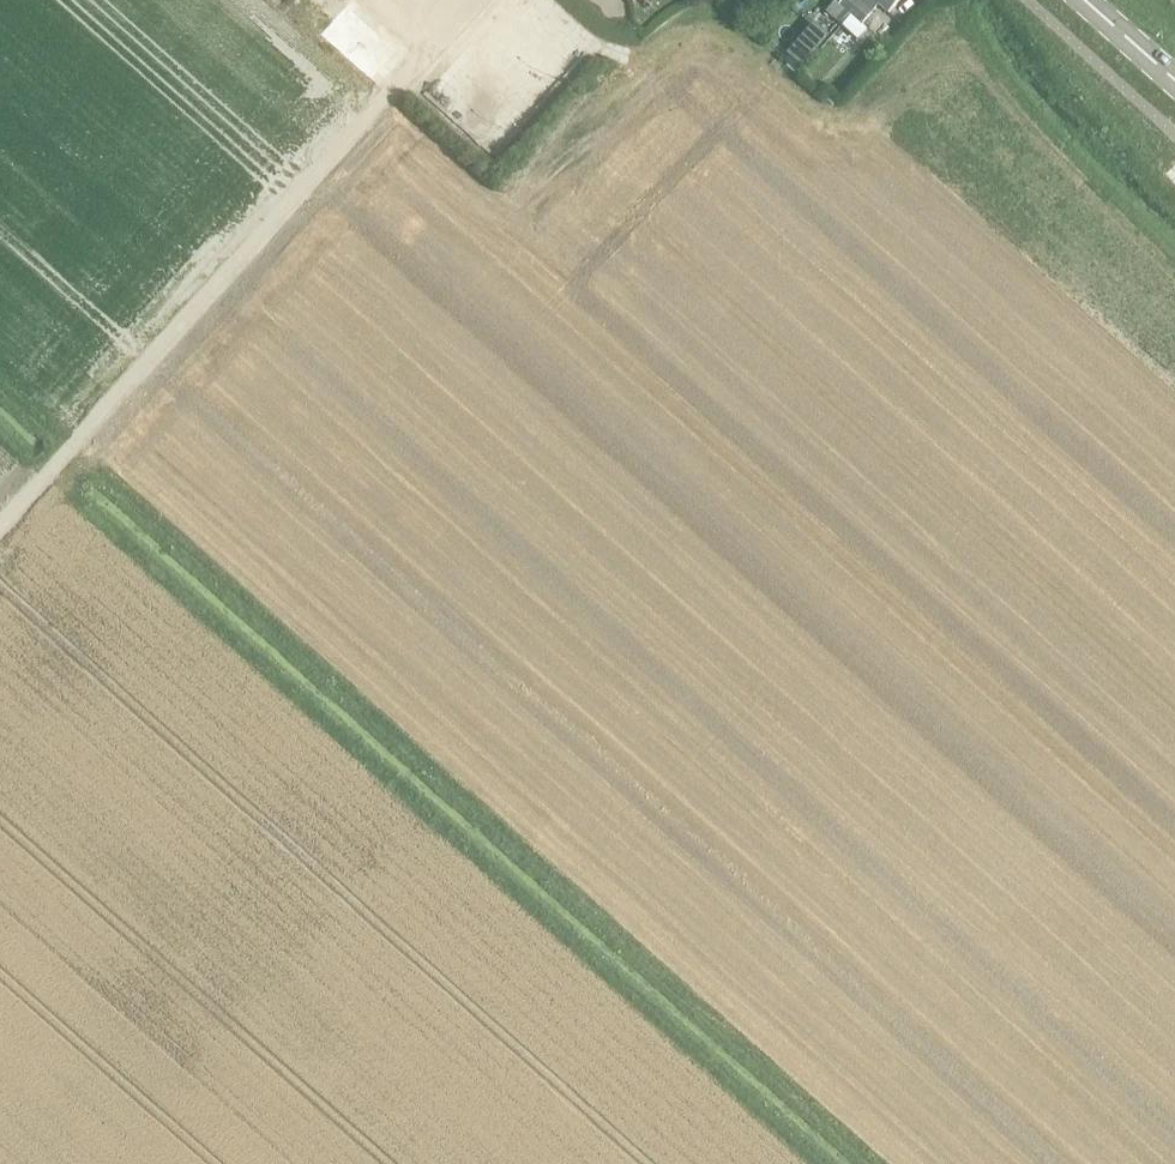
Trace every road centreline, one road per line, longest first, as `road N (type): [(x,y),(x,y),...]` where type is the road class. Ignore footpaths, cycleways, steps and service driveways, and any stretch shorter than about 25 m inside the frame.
road 1 (track): [(470,0),(0,523)]

